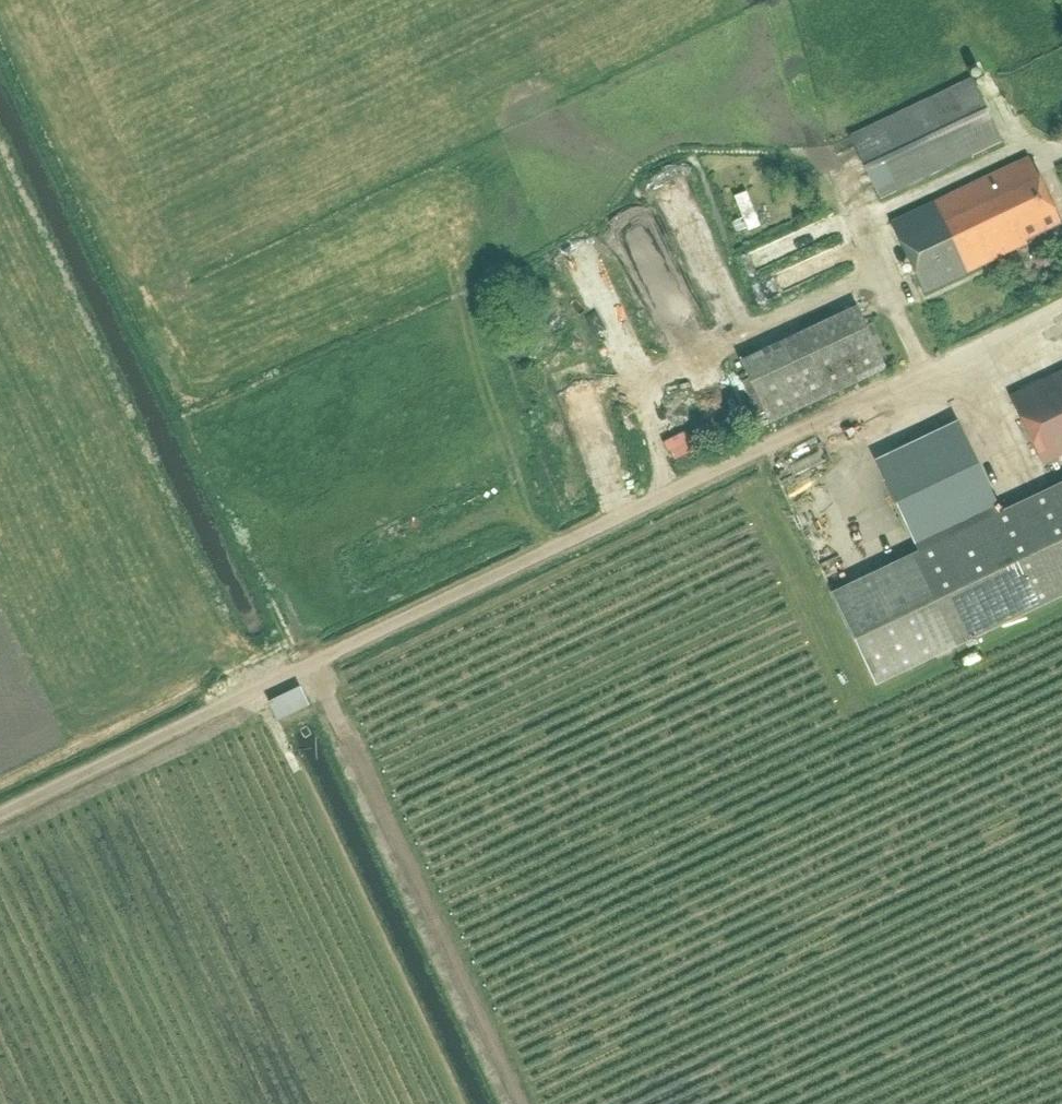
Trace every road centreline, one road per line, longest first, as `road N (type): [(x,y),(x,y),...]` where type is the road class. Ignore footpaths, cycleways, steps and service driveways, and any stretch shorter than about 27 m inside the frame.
road 1 (track): [(0,812),(1061,305)]

